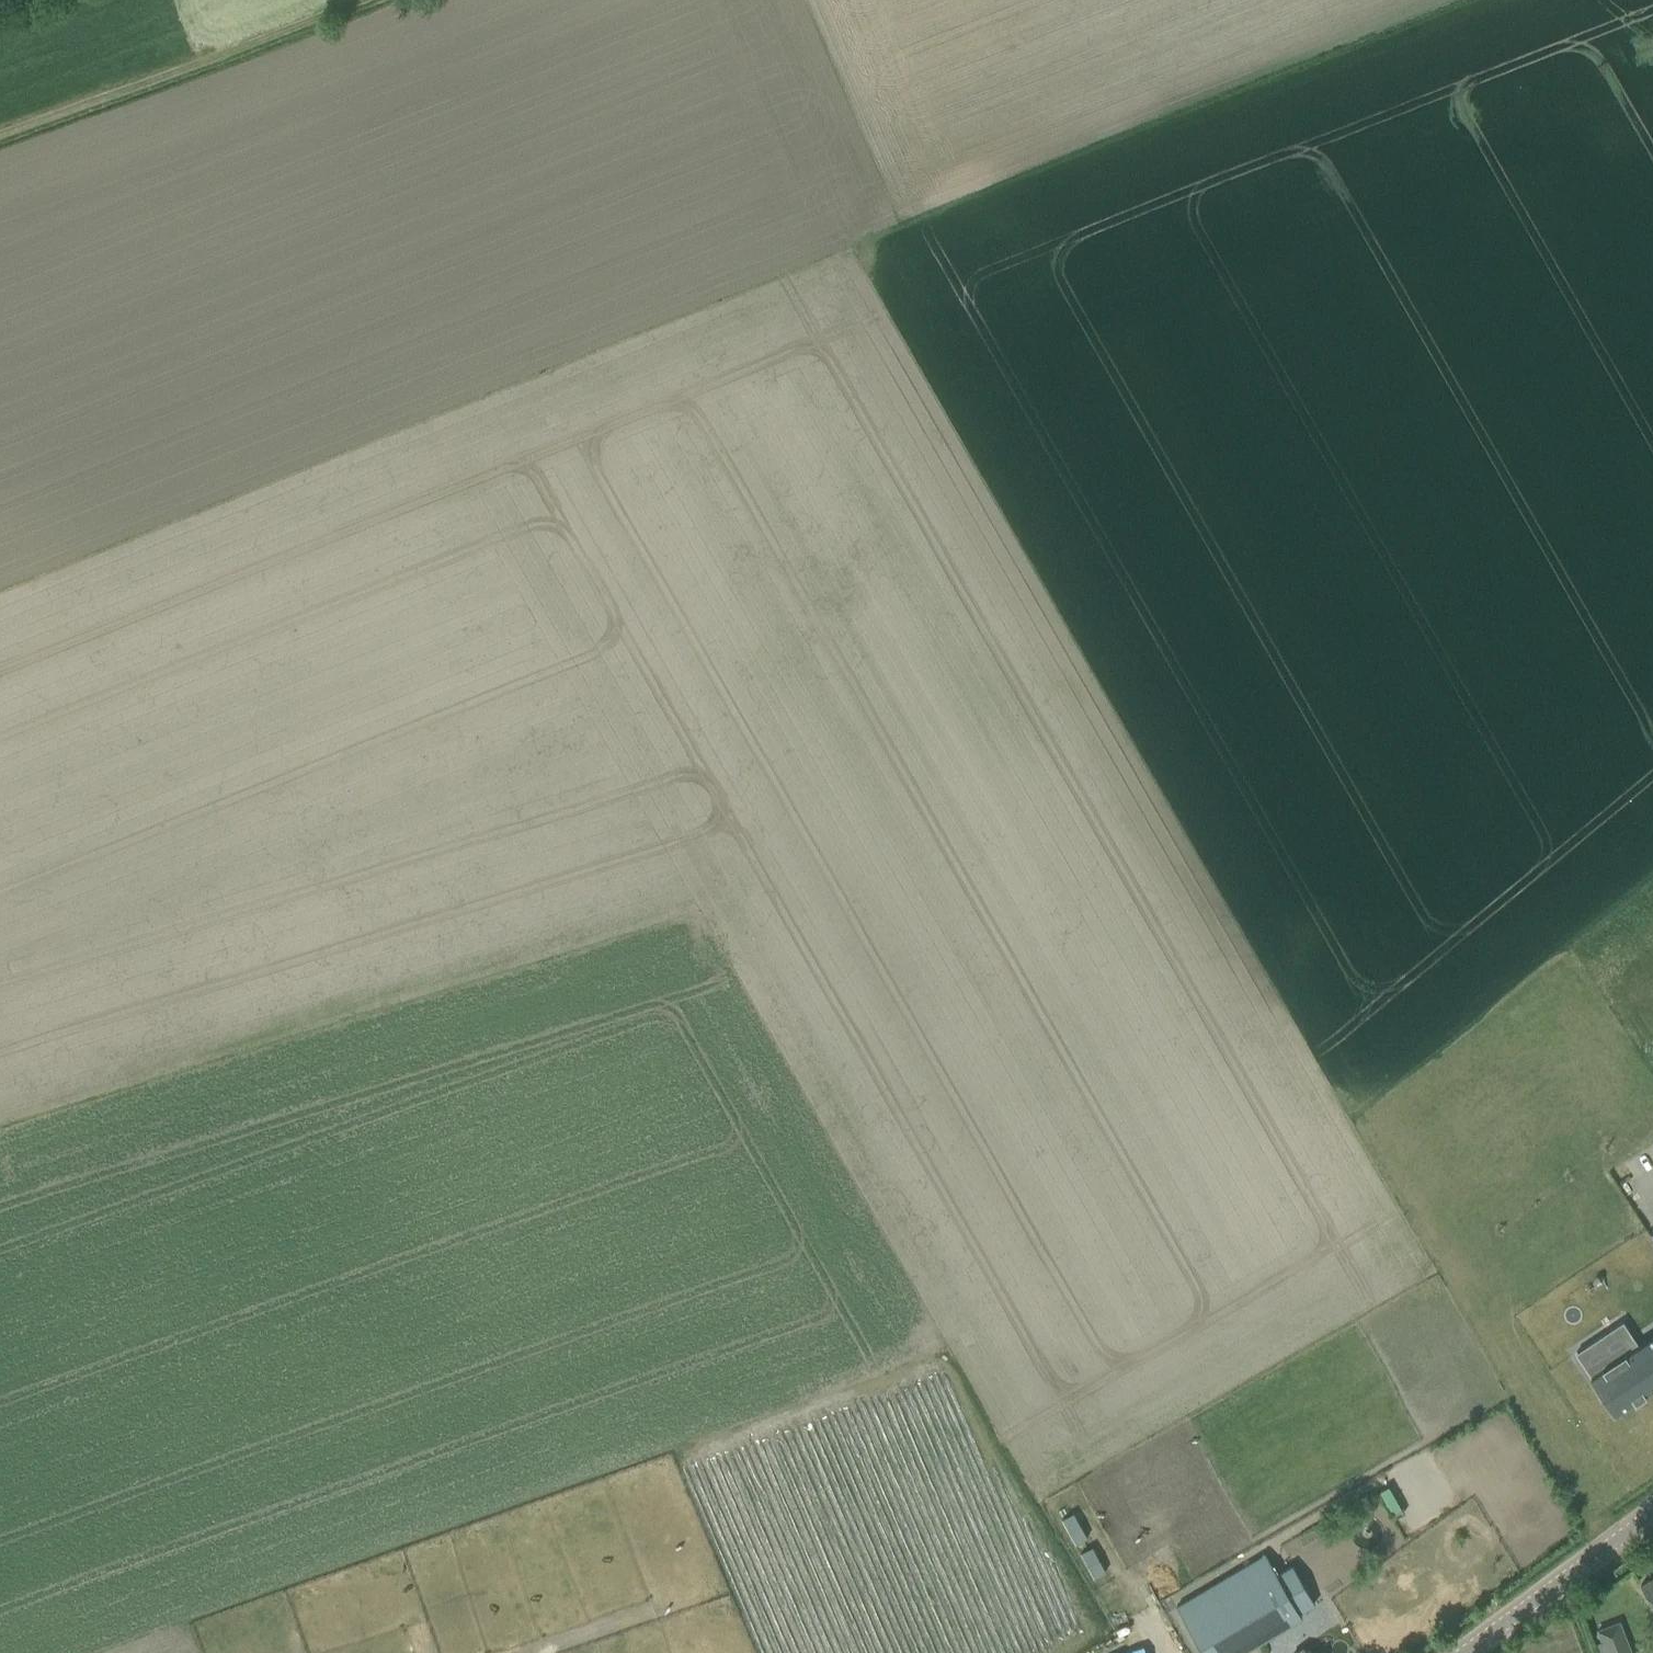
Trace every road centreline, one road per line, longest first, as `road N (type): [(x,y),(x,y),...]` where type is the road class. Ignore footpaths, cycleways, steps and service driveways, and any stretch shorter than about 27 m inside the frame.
road 1 (tertiary): [(1468,1652),(1652,1517)]

